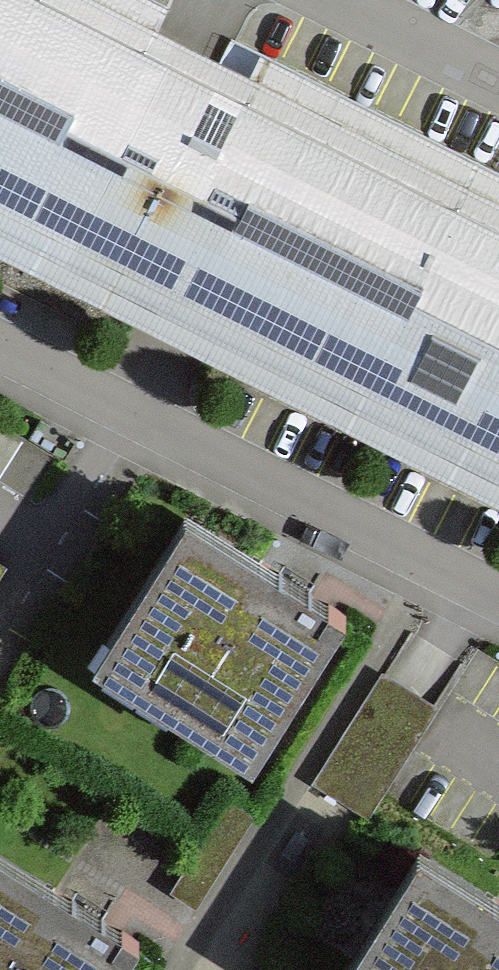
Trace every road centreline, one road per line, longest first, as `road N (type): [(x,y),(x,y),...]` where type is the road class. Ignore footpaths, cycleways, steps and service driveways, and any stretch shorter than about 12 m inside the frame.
road 1 (residential): [(0,363),(498,614)]
road 2 (residential): [(321,0),(498,90)]

